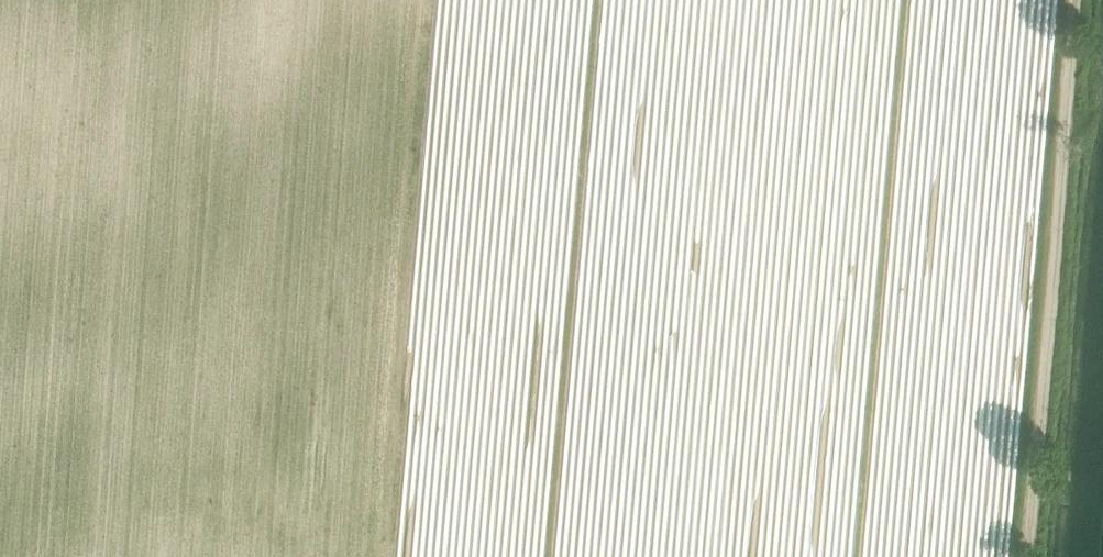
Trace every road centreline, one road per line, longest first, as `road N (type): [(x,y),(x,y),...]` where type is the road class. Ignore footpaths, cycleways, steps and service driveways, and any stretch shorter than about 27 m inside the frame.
road 1 (track): [(1023,556),(1070,0)]

